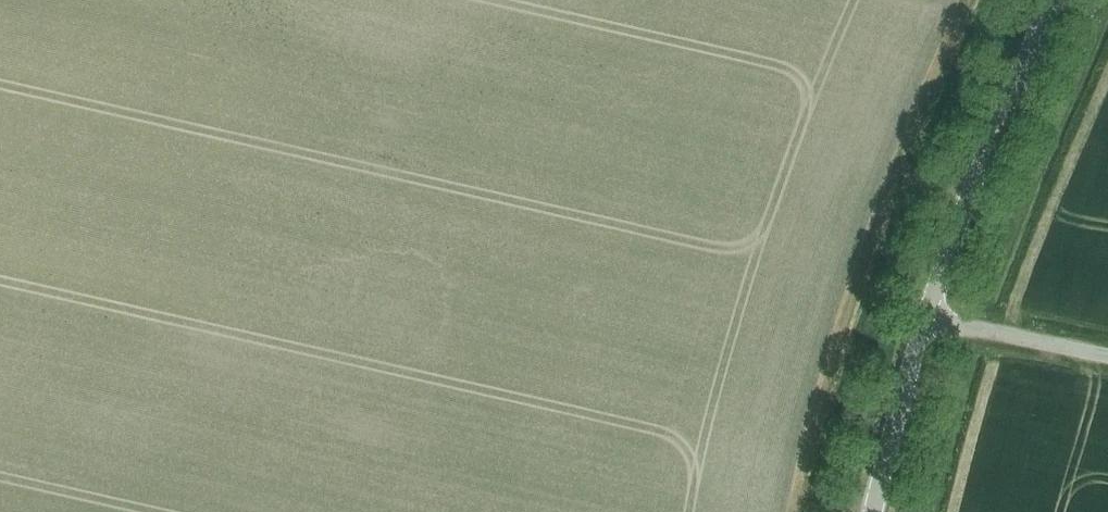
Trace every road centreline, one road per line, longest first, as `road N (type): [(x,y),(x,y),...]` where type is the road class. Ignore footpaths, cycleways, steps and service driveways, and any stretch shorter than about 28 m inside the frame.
road 1 (tertiary): [(868,511),(920,323),(1043,0)]

